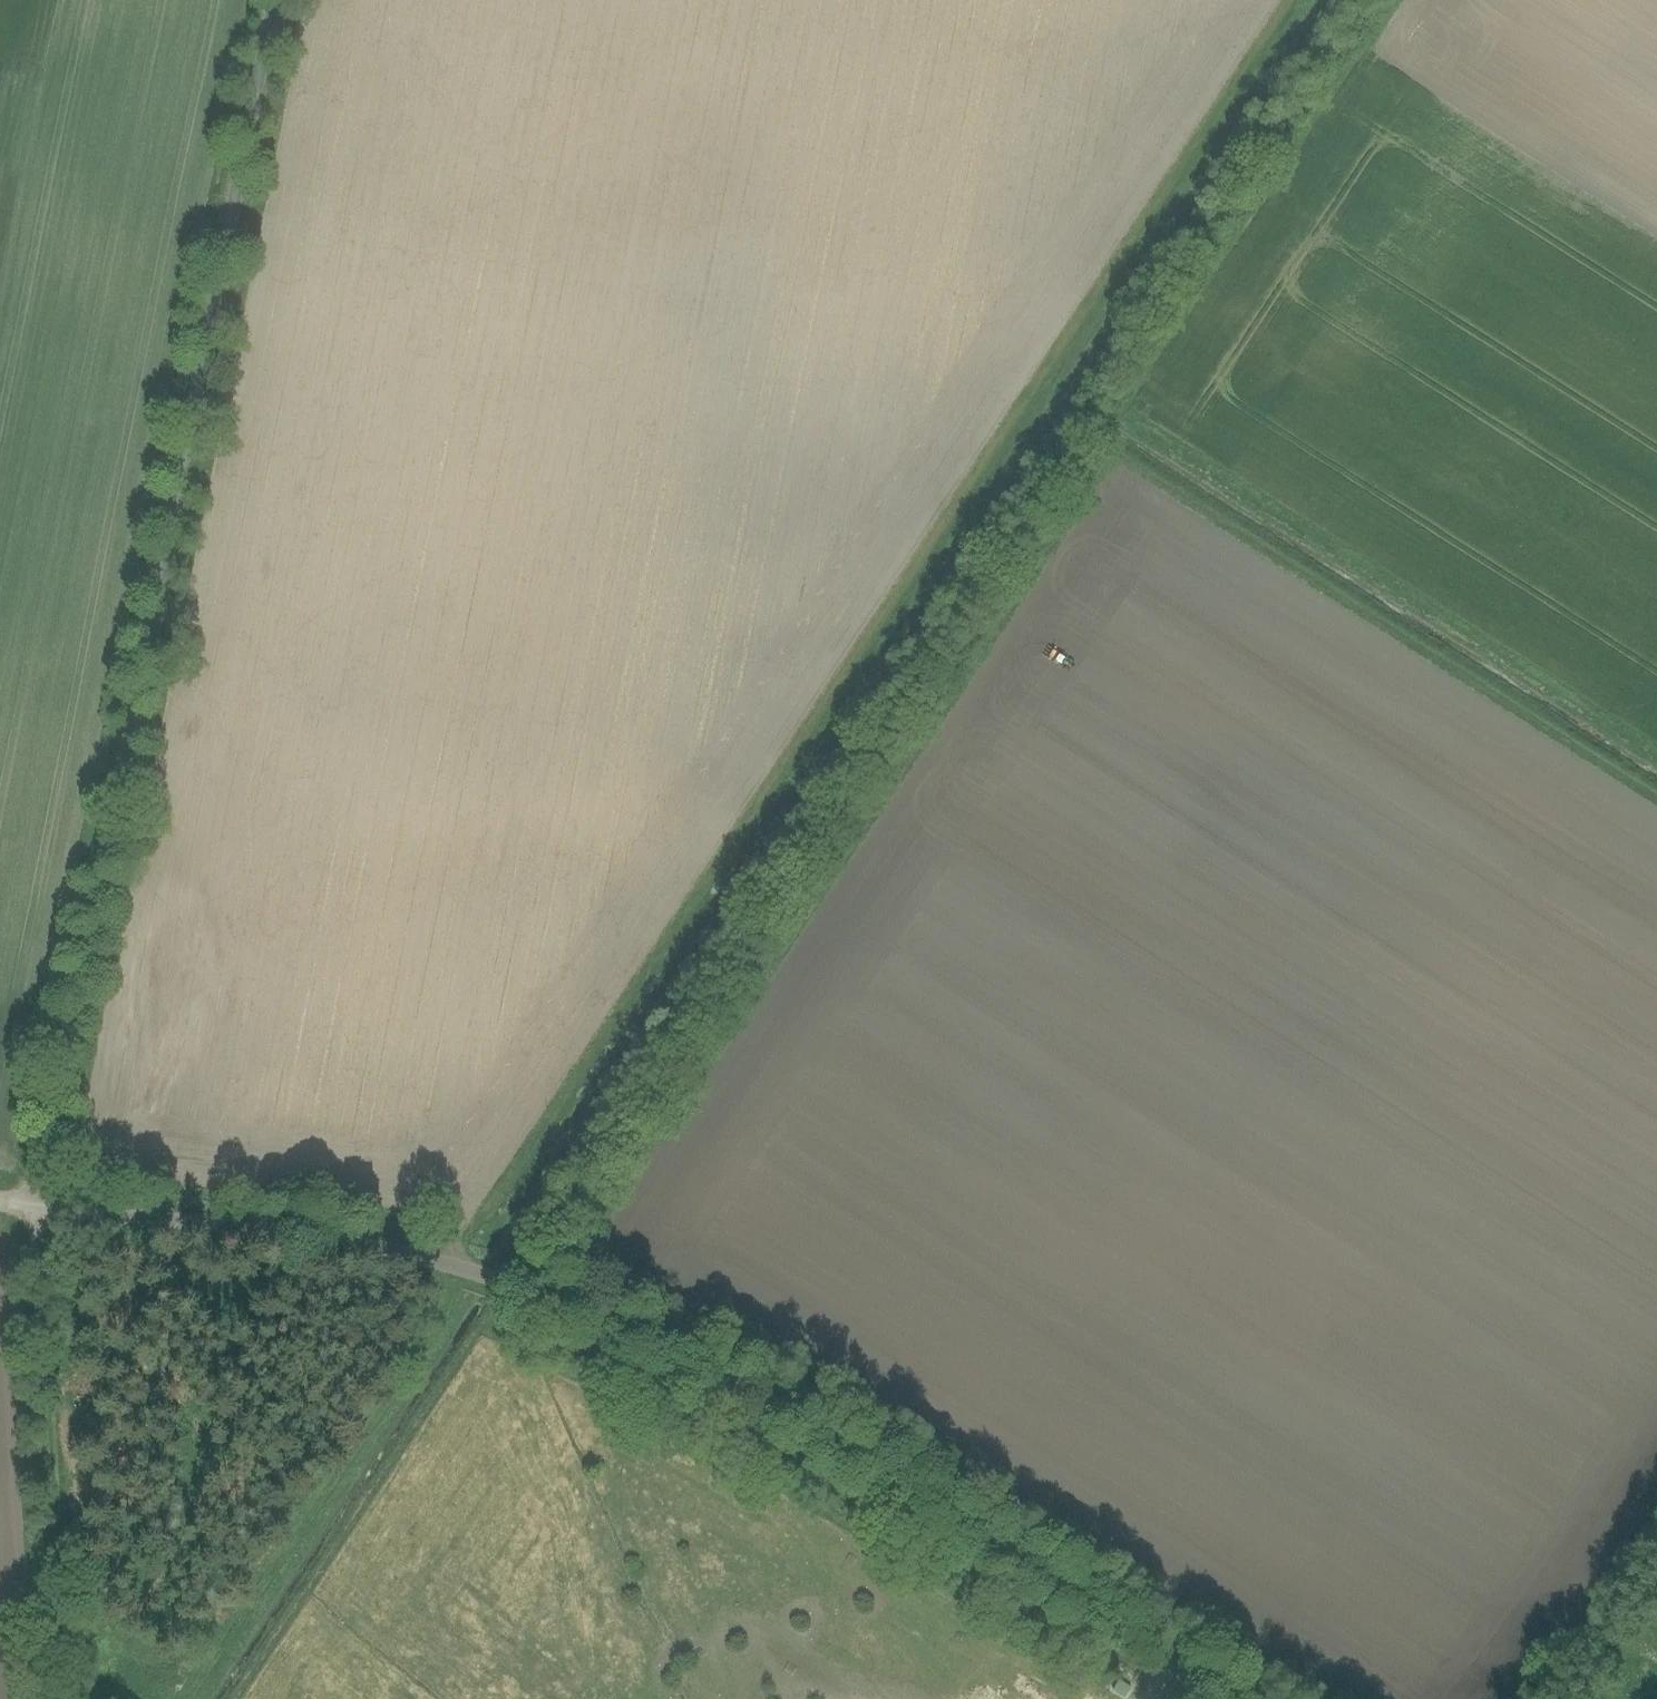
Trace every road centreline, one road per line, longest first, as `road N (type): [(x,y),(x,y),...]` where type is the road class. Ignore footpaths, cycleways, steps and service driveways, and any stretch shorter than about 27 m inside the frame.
road 1 (unclassified): [(281,0),(141,680),(59,1112),(48,1208),(348,1238),(481,1265),(617,1313),(1251,1698)]
road 2 (track): [(0,1204),(48,1208),(85,1698)]

